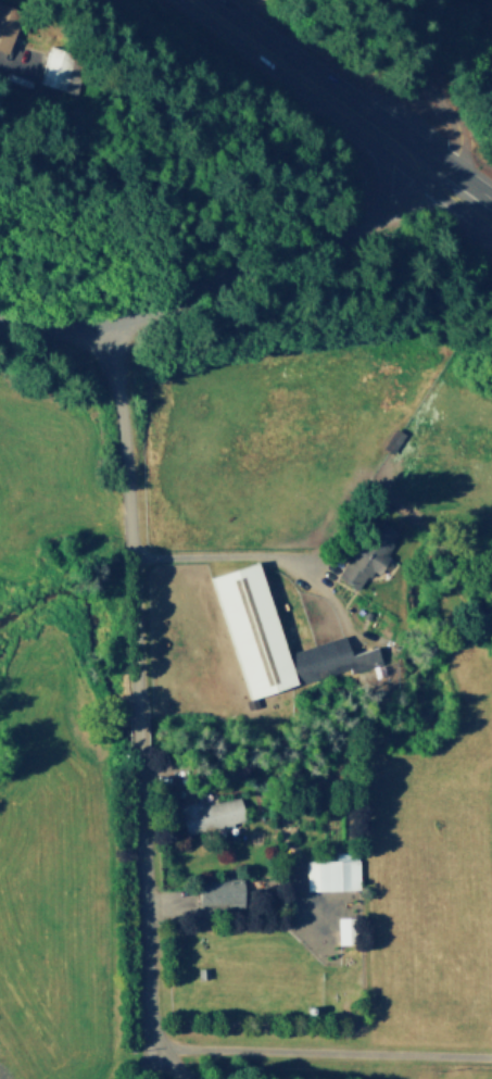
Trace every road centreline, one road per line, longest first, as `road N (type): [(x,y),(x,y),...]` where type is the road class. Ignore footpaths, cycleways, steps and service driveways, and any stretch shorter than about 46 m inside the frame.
road 1 (residential): [(137,708),(122,448),(93,321)]
road 2 (residential): [(0,321),(93,321),(157,303),(356,223)]
road 3 (residential): [(195,1078),(149,1031),(139,753)]
road 4 (trunk): [(204,5),(369,124)]

